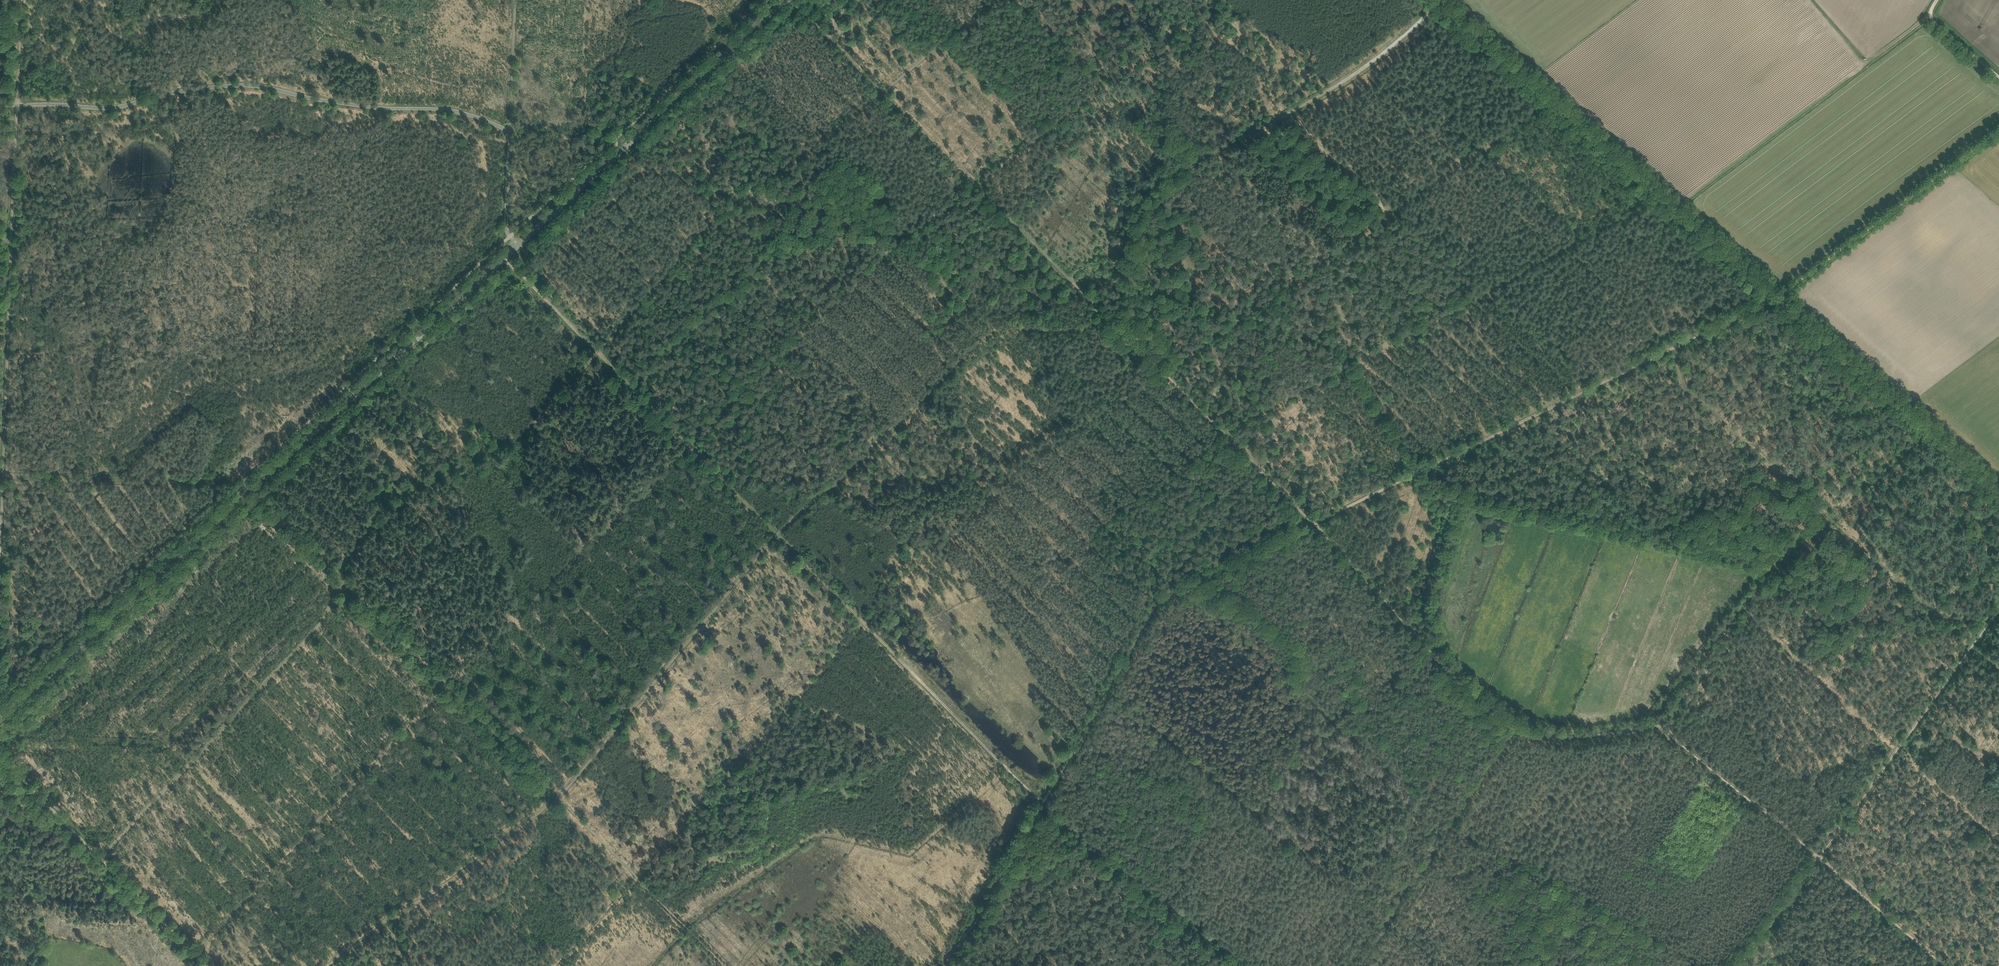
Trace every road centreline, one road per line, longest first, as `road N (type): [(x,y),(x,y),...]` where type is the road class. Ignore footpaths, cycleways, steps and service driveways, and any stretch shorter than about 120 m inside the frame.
road 1 (track): [(1041,800),(778,533),(981,331),(1079,326),(1105,311),(1121,287),(1124,212),(1145,185),(1338,82),(1438,1)]
road 2 (secondary): [(0,720),(785,0)]
road 3 (track): [(1998,131),(1775,298),(1314,524)]
road 4 (unclassified): [(1998,495),(1437,0)]
road 5 (track): [(506,257),(778,533),(558,795)]
road 6 (track): [(1314,524),(810,19)]
road 7 (track): [(1314,524),(1158,593),(984,912),(941,965)]
road 8 (track): [(0,546),(20,0)]
road 9 (track): [(1998,609),(1737,965)]
road 10 (track): [(1647,721),(1584,736),(1509,723),(1440,662),(1314,524)]
road 11 (track): [(1943,965),(1647,721)]
road 12 (track): [(0,758),(206,965)]
road 13 (track): [(328,965),(558,795)]
road 14 (track): [(513,0),(508,134)]

